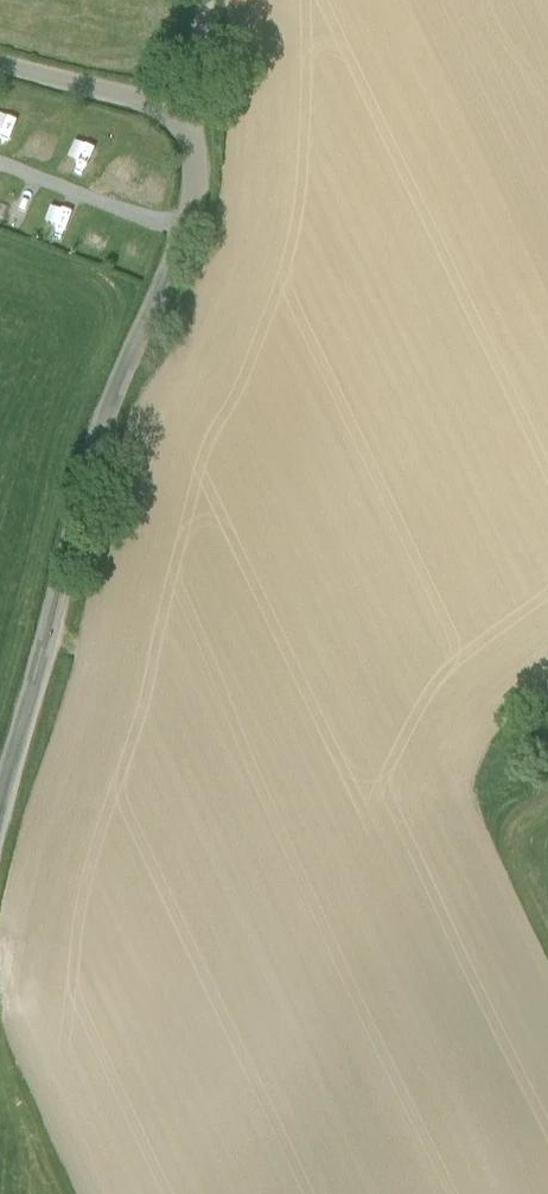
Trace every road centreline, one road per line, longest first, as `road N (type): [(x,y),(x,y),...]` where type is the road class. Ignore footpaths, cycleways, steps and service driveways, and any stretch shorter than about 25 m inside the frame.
road 1 (unclassified): [(0,798),(95,443),(188,220),(188,119)]
road 2 (unclassified): [(0,60),(130,94),(188,119)]
road 3 (track): [(188,119),(207,0)]

